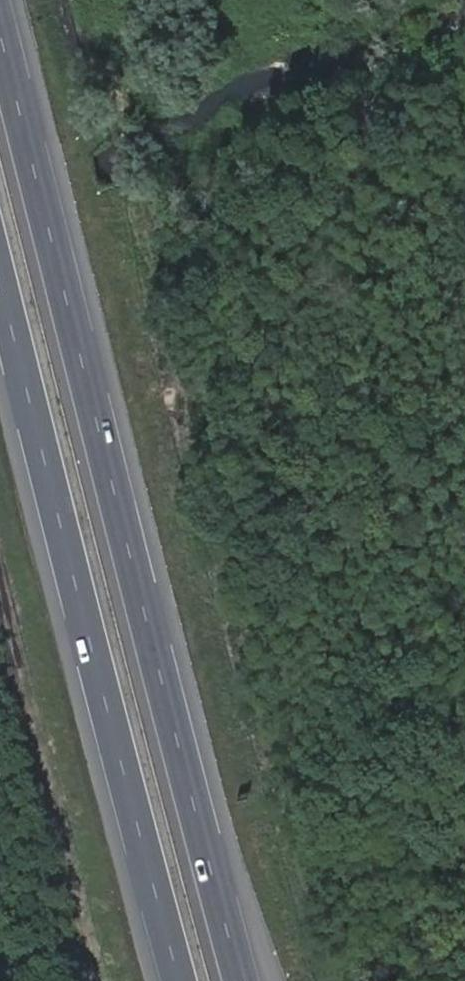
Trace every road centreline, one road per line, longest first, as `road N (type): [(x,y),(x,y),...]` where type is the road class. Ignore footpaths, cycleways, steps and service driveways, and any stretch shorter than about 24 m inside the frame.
road 1 (motorway): [(242,980),(0,14)]
road 2 (motorway): [(0,260),(180,980)]

